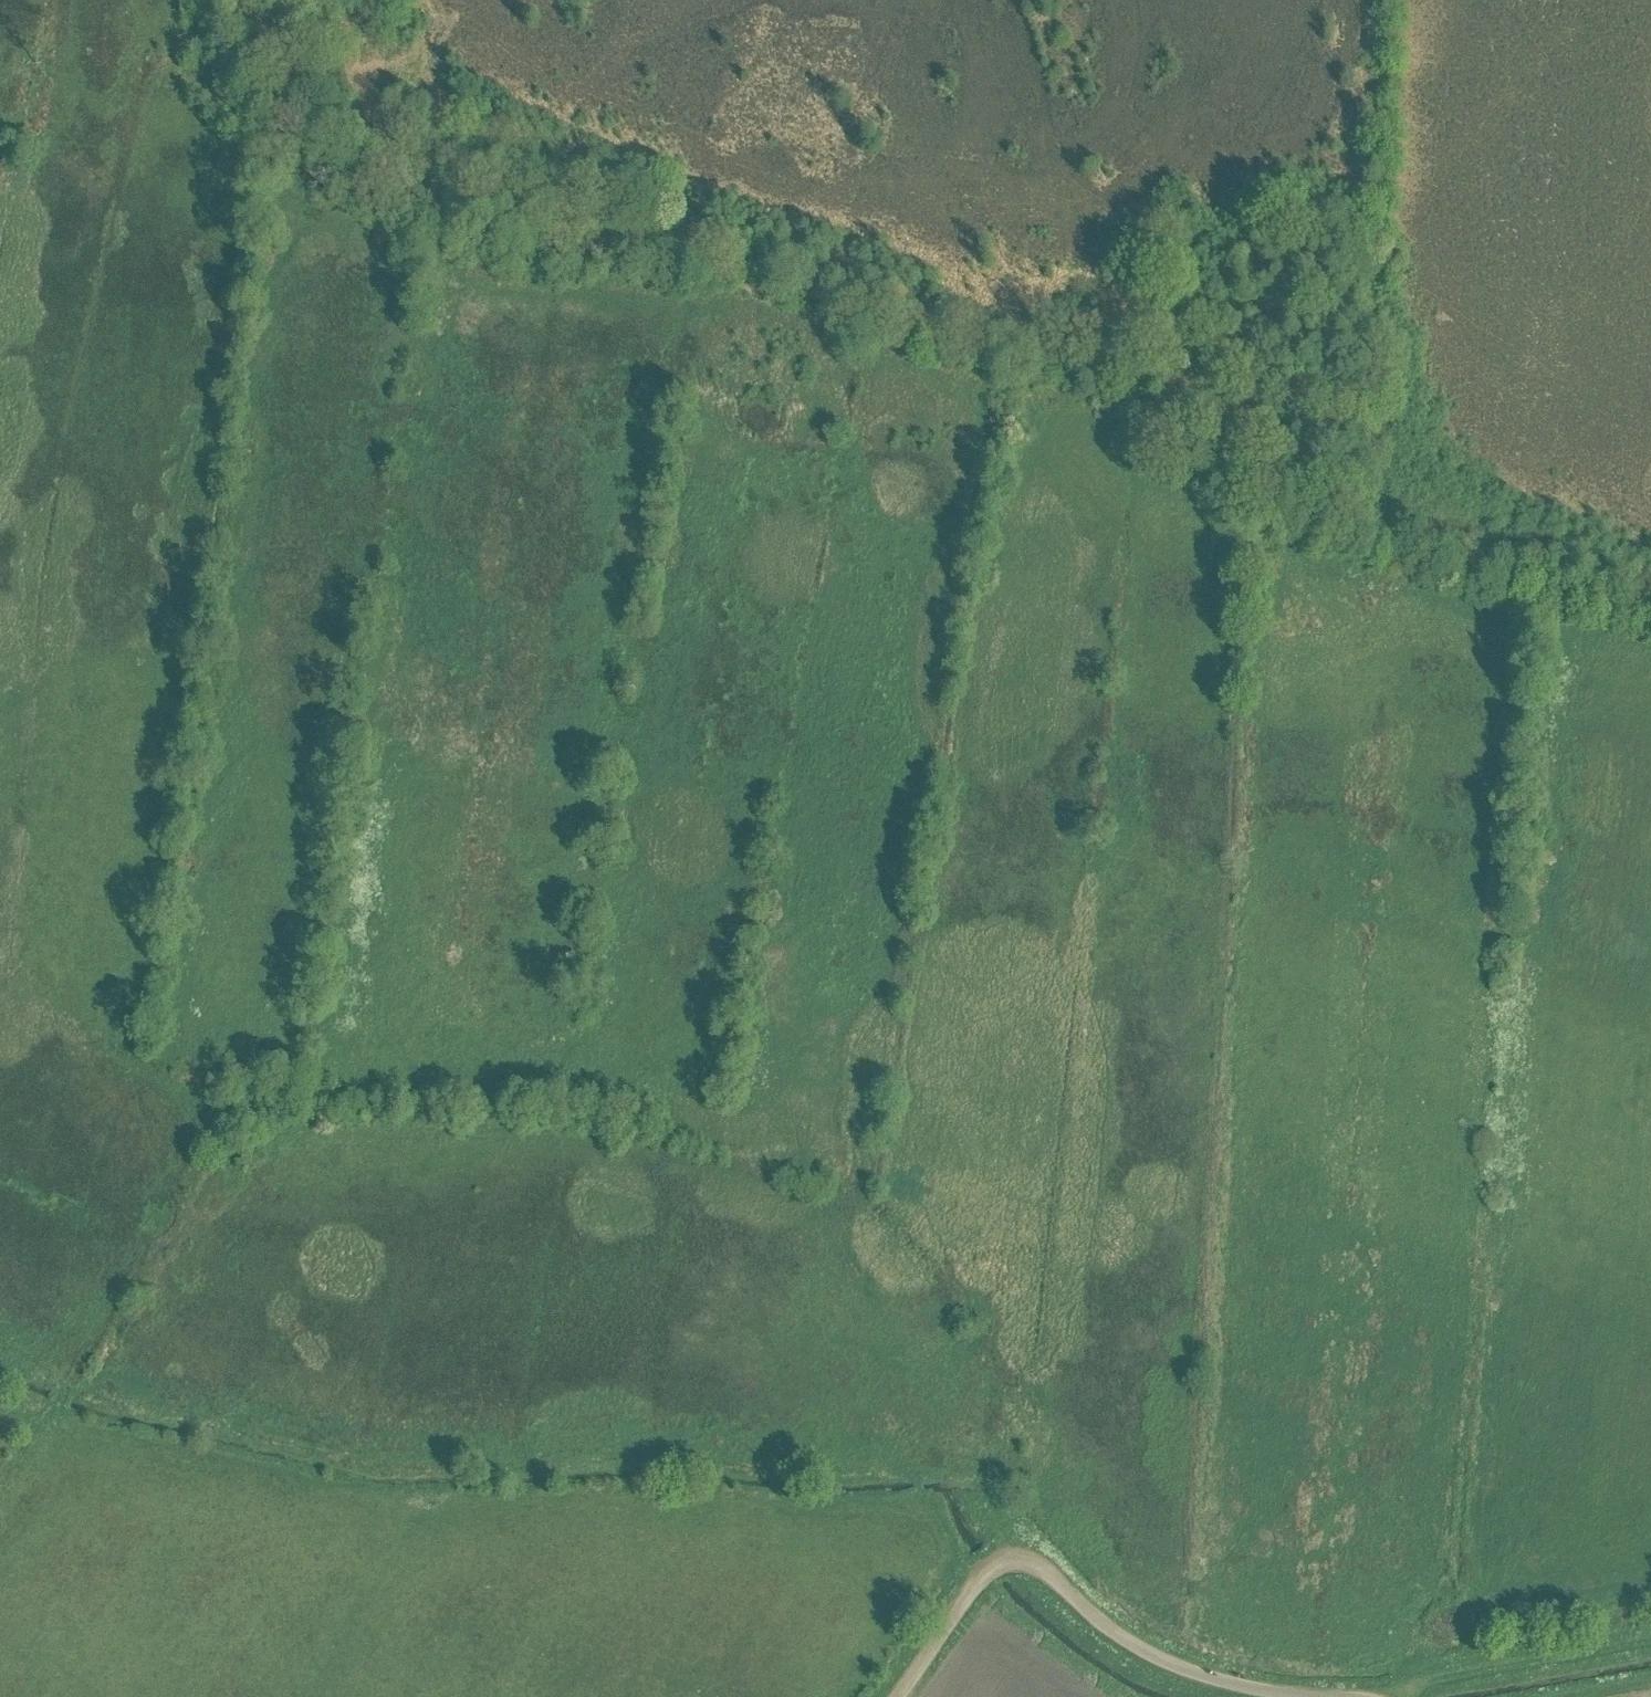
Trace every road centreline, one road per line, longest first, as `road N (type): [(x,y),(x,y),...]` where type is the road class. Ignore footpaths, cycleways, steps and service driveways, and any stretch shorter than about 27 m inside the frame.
road 1 (unclassified): [(1305,1696),(1241,1686),(1150,1656),(1119,1640),(1035,1566),(1017,1561),(980,1579),(898,1696)]

